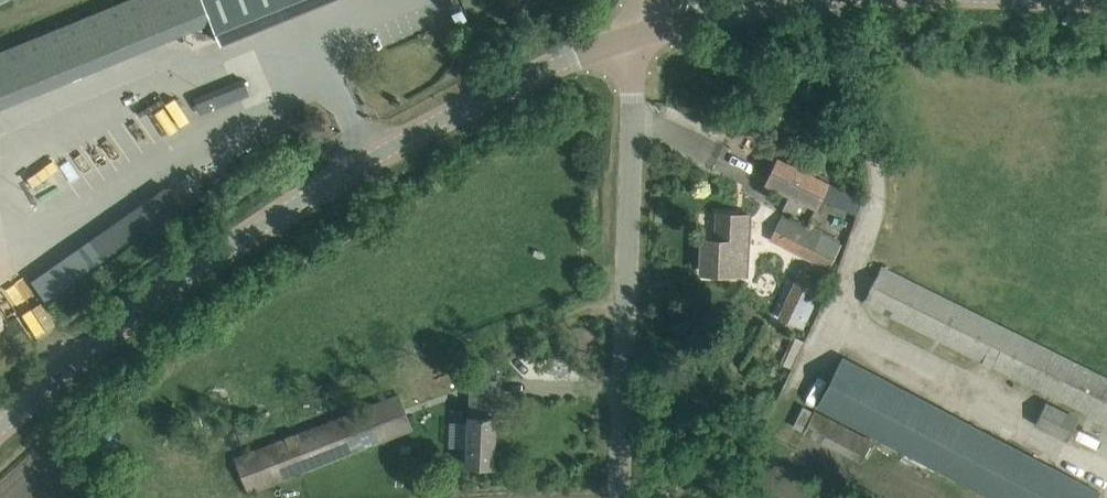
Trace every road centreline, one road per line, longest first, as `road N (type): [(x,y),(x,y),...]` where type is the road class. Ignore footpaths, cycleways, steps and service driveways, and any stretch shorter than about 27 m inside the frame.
road 1 (tertiary): [(0,428),(170,289),(377,156),(473,104),(635,35)]
road 2 (unclassified): [(619,497),(635,35)]
road 3 (tertiary): [(635,35),(803,0)]

